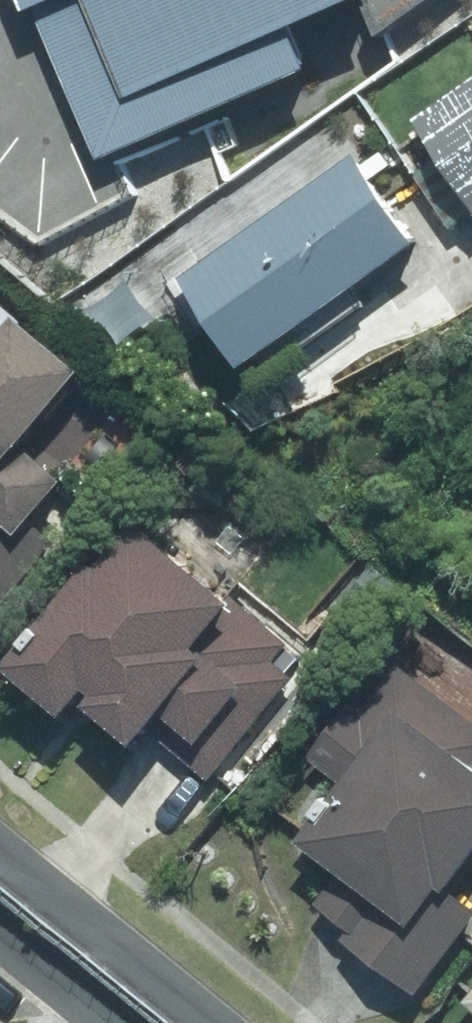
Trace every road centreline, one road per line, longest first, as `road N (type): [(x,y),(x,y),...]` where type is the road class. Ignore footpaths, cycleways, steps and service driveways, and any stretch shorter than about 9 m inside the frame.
road 1 (residential): [(0,848),(215,1022)]
road 2 (residential): [(103,1022),(0,938)]

